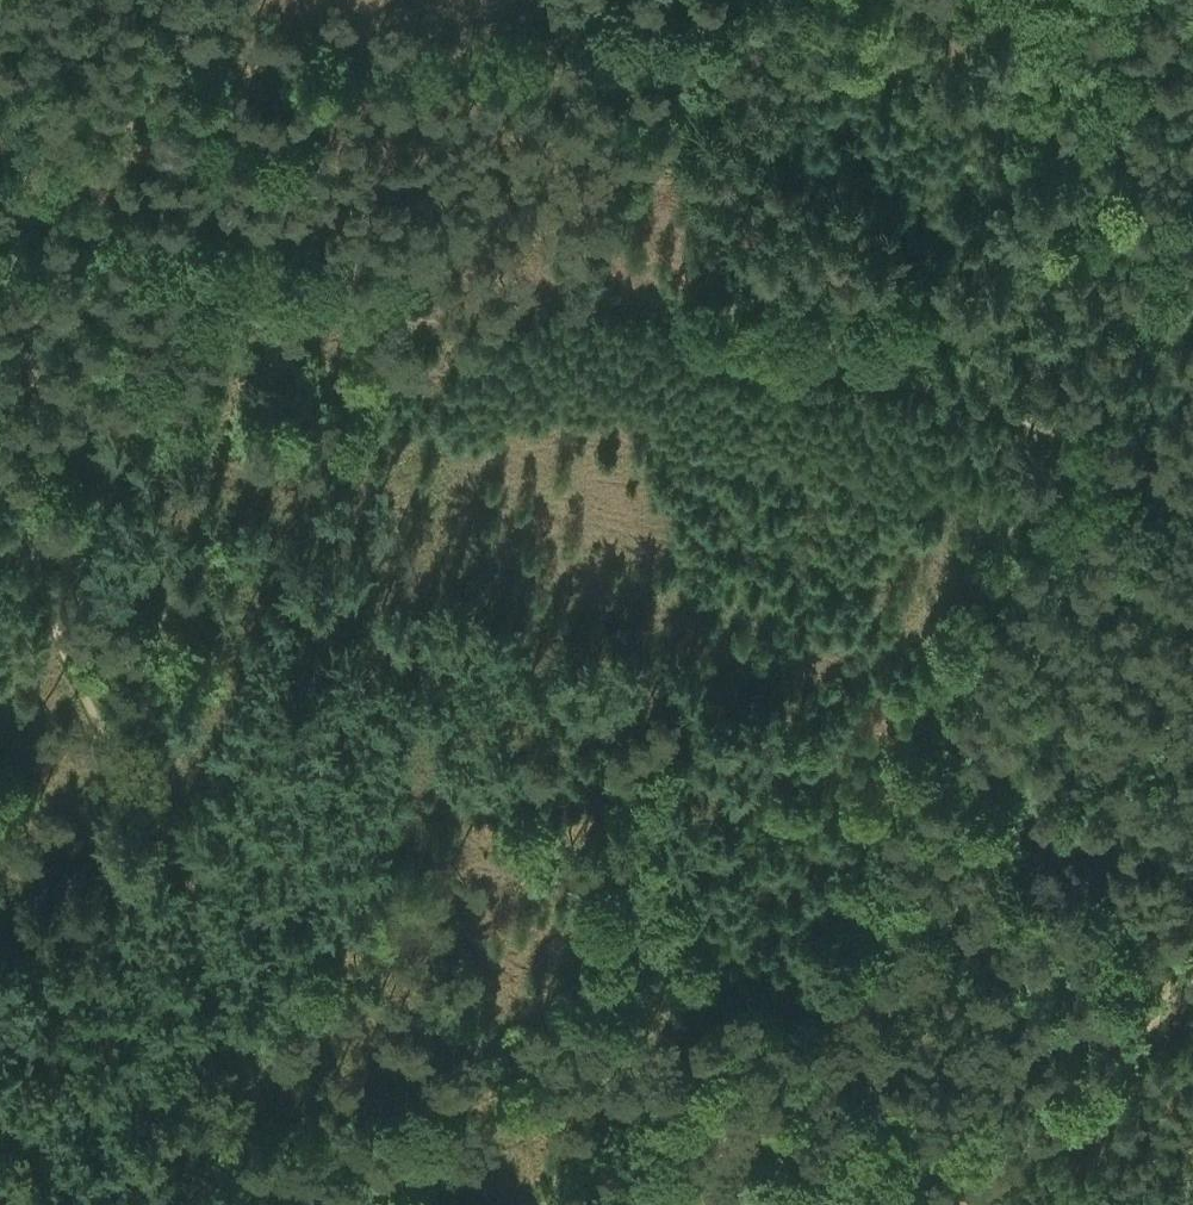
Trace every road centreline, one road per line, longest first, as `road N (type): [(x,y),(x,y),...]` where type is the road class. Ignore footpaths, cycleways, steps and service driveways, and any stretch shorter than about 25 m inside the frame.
road 1 (track): [(319,1204),(1096,450),(1180,327),(1192,288)]
road 2 (track): [(1192,467),(1096,450),(930,386),(764,353),(616,298),(549,301),(470,327),(406,326),(296,279),(180,257),(6,197)]
road 3 (track): [(318,1204),(249,1073),(170,826),(66,652),(35,553),(32,317),(0,199)]
road 4 (track): [(6,197),(152,108),(279,58),(350,41),(492,30),(590,0)]

